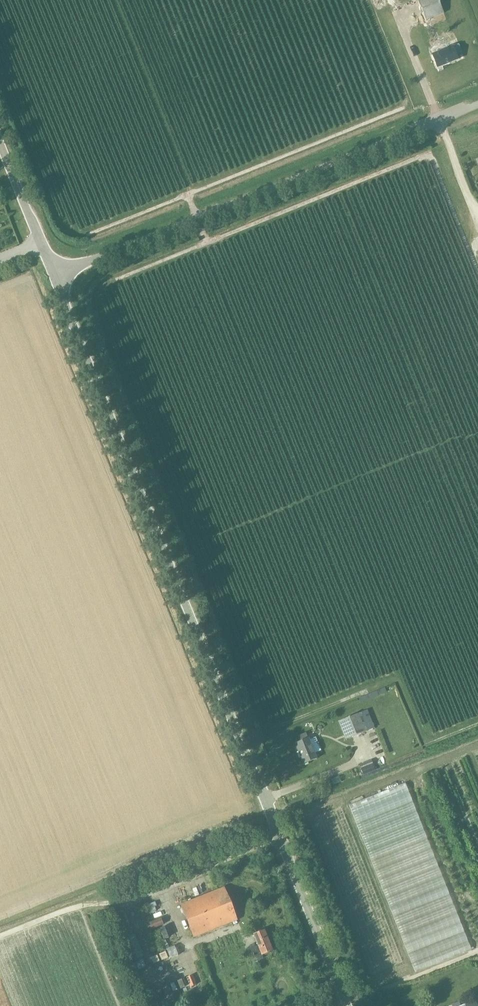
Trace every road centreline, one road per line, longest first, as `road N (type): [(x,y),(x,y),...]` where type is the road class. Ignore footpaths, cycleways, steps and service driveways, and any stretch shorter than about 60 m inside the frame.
road 1 (unclassified): [(348,1005),(54,275)]
road 2 (unclassified): [(54,275),(477,104)]
road 3 (unclassified): [(54,275),(0,142)]

